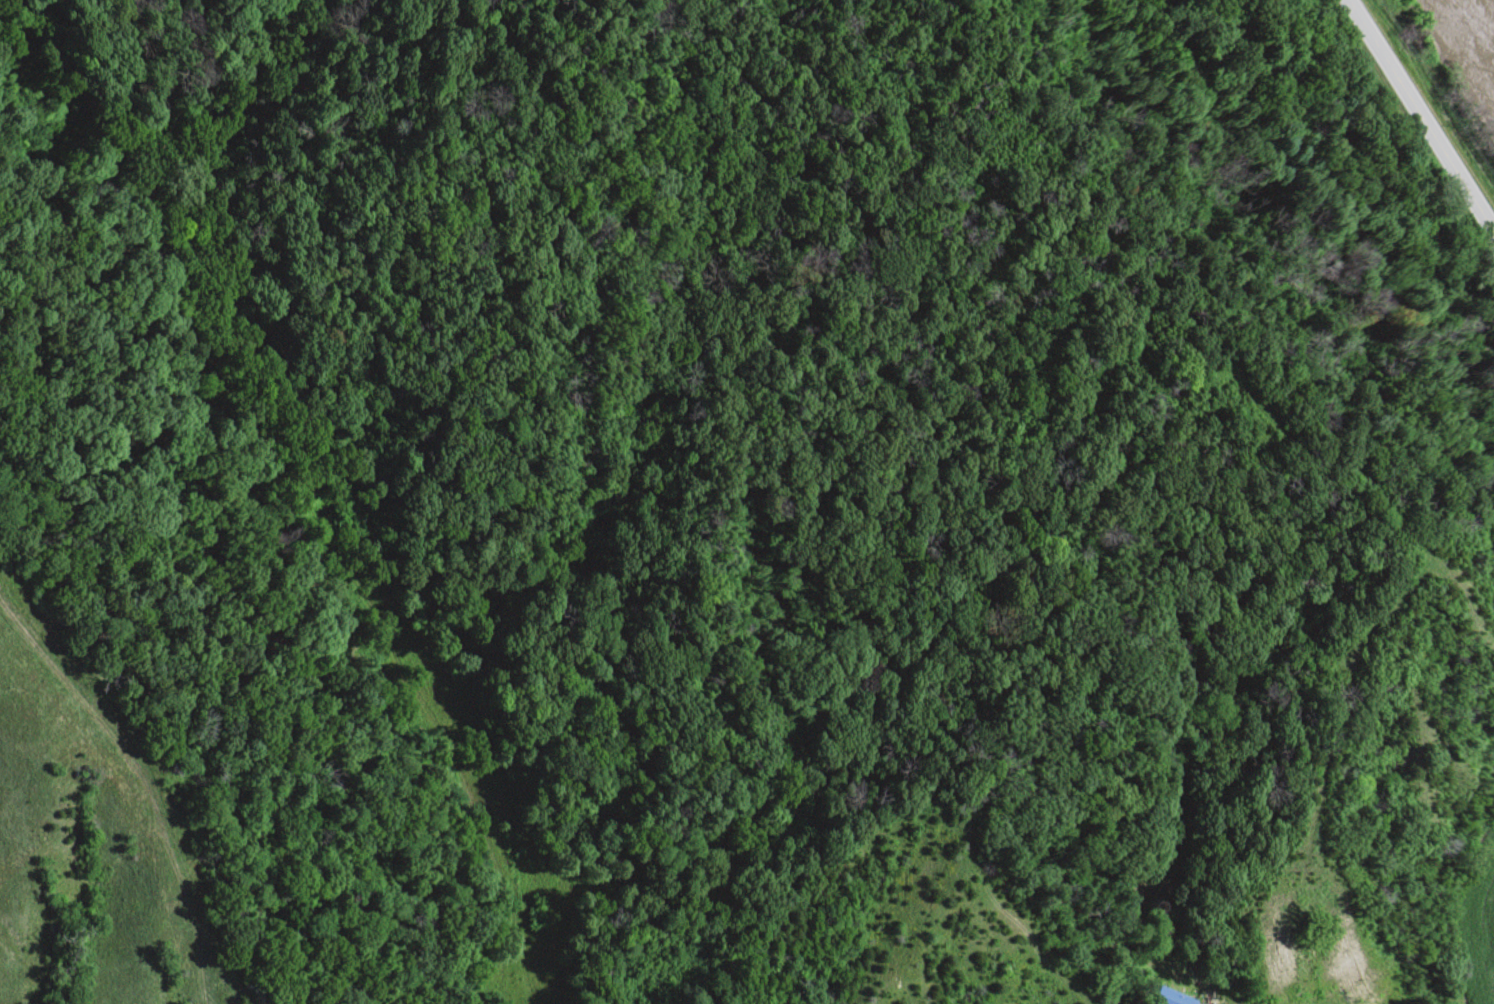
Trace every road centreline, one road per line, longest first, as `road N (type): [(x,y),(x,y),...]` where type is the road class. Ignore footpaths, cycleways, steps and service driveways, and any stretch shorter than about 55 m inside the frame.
road 1 (secondary): [(1493,226),(1352,0)]

